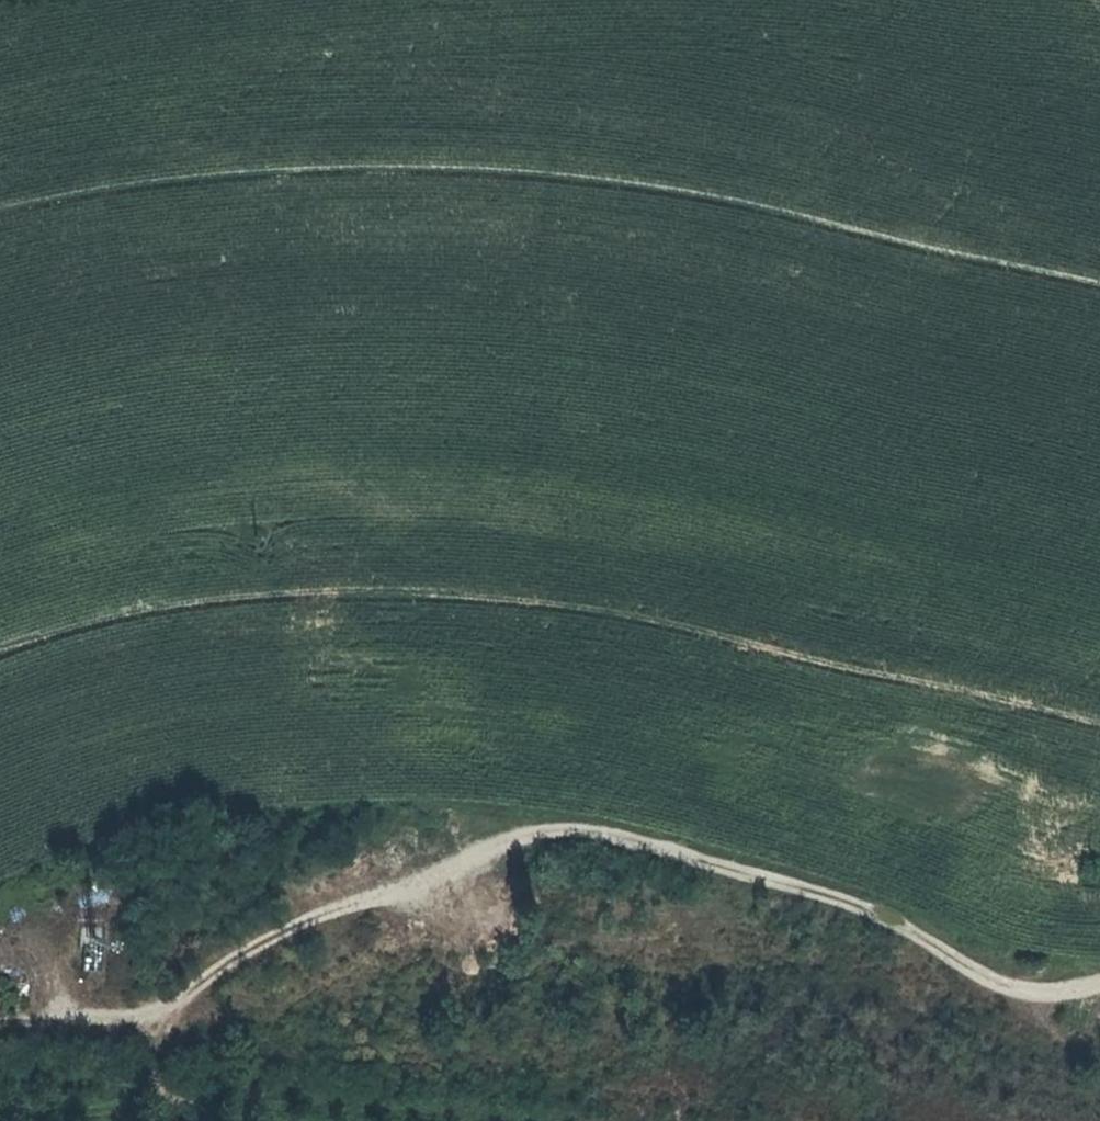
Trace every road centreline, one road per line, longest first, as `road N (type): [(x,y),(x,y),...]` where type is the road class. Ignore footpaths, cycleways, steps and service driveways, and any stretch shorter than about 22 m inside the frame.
road 1 (track): [(146,1120),(182,1004),(353,899),(570,820),(912,926),(1032,991),(1099,985)]

